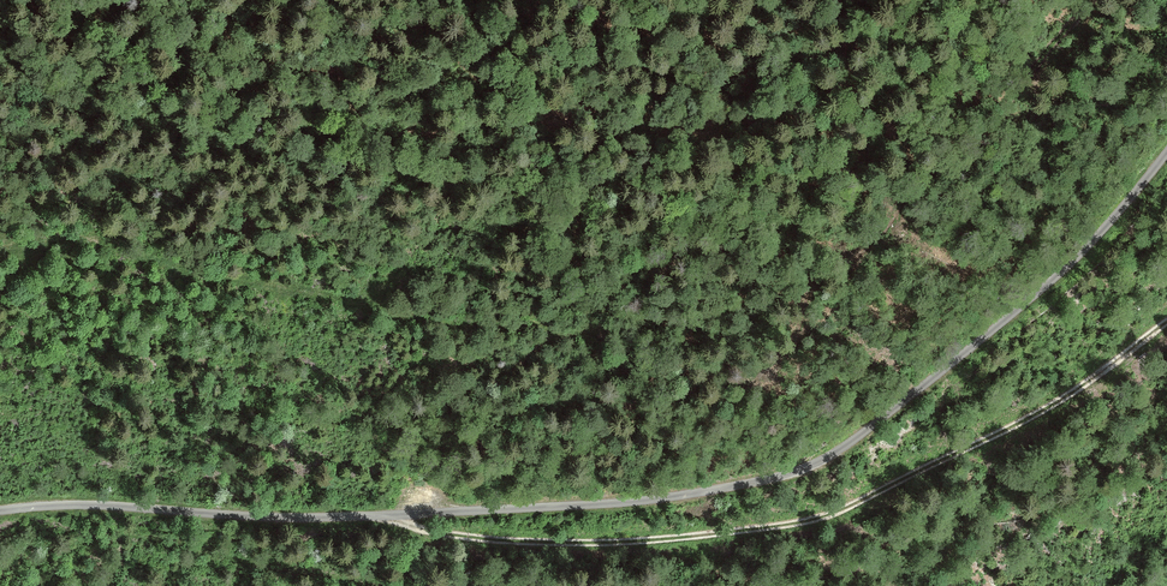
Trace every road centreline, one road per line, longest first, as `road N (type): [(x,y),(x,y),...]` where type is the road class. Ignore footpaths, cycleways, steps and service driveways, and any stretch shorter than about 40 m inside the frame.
road 1 (unclassified): [(0,511),(91,505),(284,518),(526,509),(655,499),(800,470),(859,435),(1040,290),(1166,154)]
road 2 (track): [(383,515),(429,532),(559,542),(796,524),(1050,407),(1166,323)]

